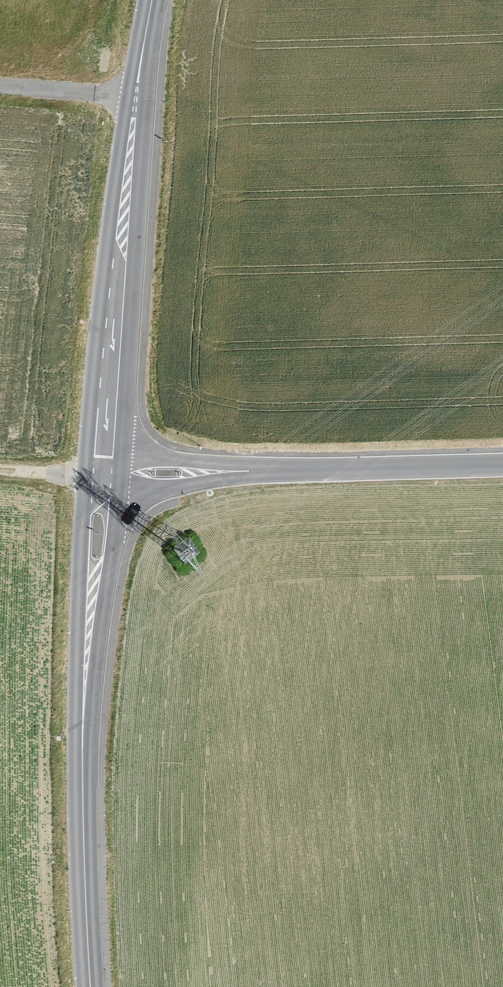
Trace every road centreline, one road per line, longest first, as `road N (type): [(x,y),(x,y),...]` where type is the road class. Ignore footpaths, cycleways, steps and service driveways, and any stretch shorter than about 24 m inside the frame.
road 1 (tertiary): [(153,0),(104,309),(91,477),(83,711),(92,986)]
road 2 (track): [(502,472),(0,471)]

